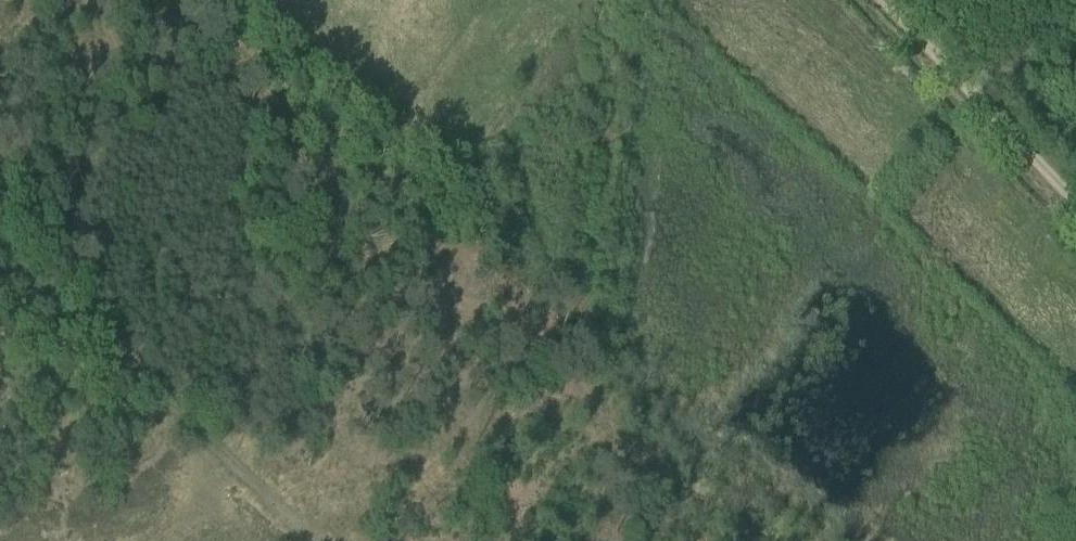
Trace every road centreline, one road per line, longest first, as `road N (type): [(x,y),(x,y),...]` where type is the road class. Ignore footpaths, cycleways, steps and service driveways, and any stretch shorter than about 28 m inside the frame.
road 1 (track): [(1075,202),(885,0)]

